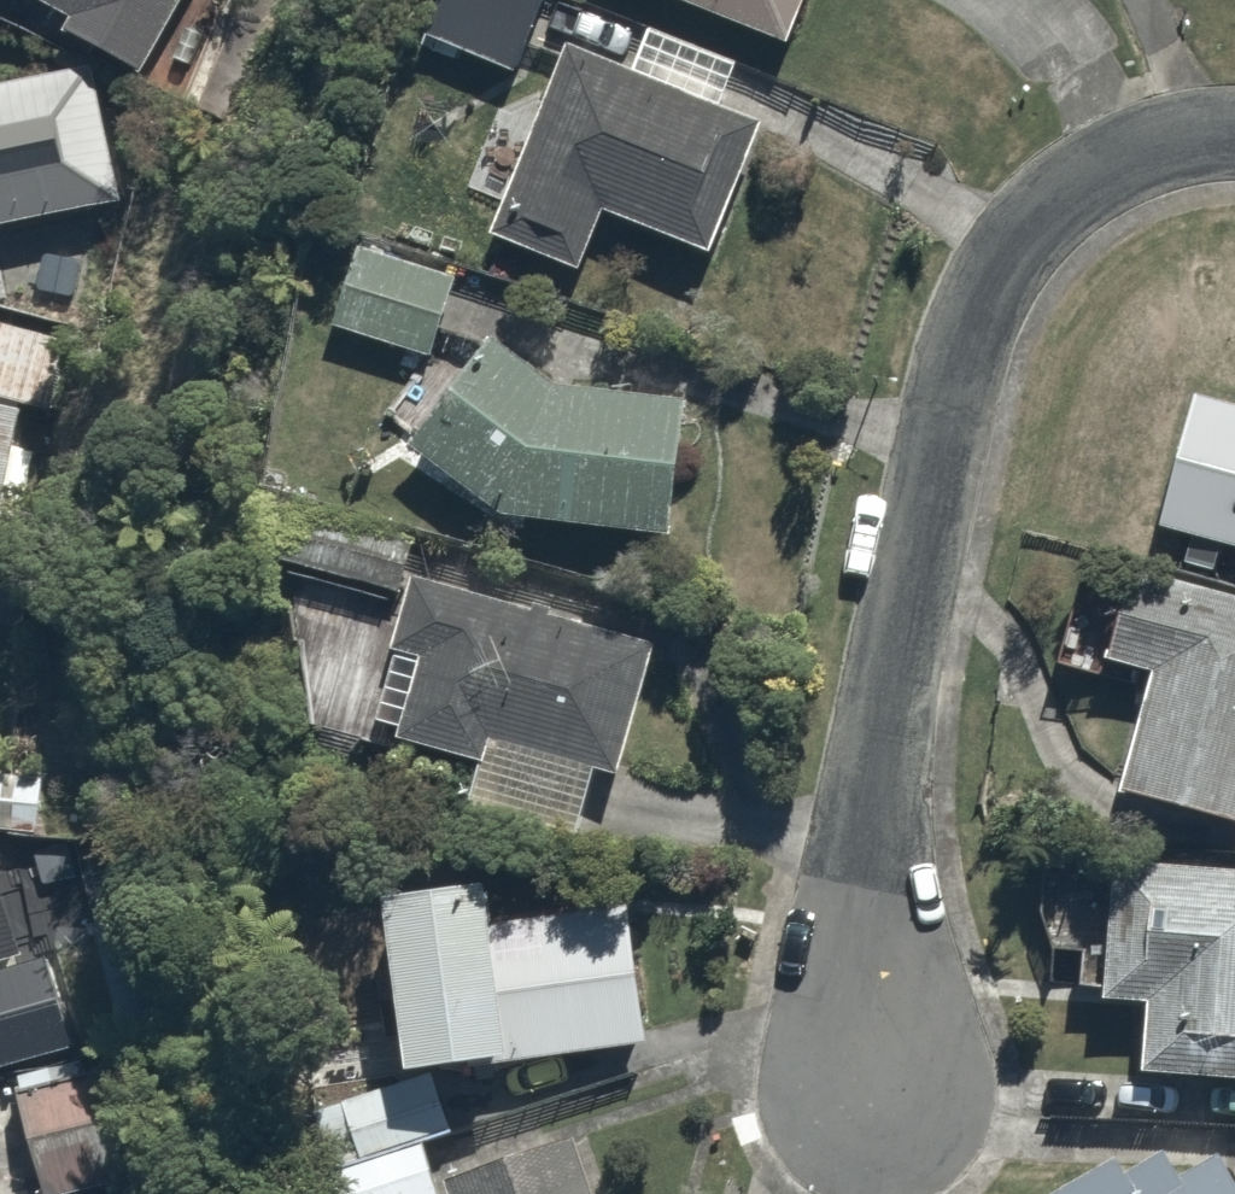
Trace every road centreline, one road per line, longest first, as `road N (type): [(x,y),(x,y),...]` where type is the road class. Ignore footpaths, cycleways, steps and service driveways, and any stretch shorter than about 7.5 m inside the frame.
road 1 (residential): [(1234,132),(1115,155),(1056,196),(1009,246),(977,309),(955,379),(846,940),(855,1089)]

